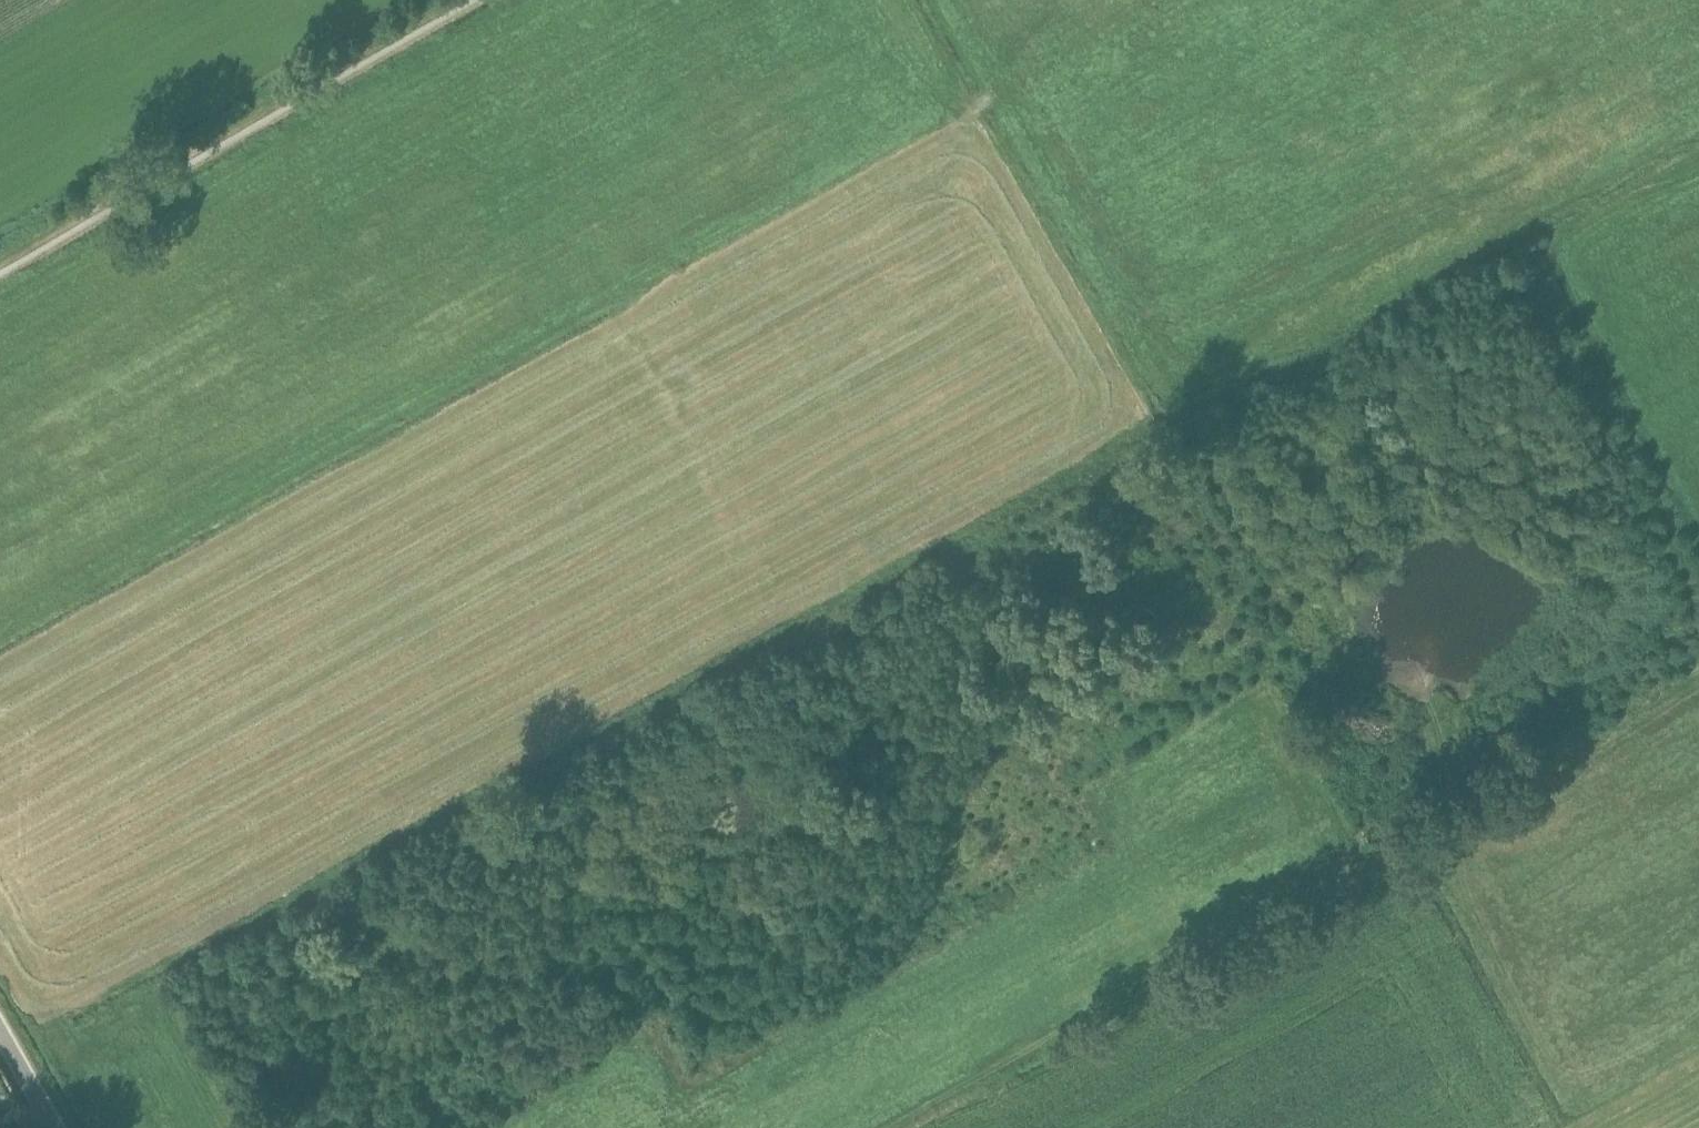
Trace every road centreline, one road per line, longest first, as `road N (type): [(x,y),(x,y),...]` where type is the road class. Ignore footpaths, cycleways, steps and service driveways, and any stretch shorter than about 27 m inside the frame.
road 1 (track): [(453,0),(0,263)]

